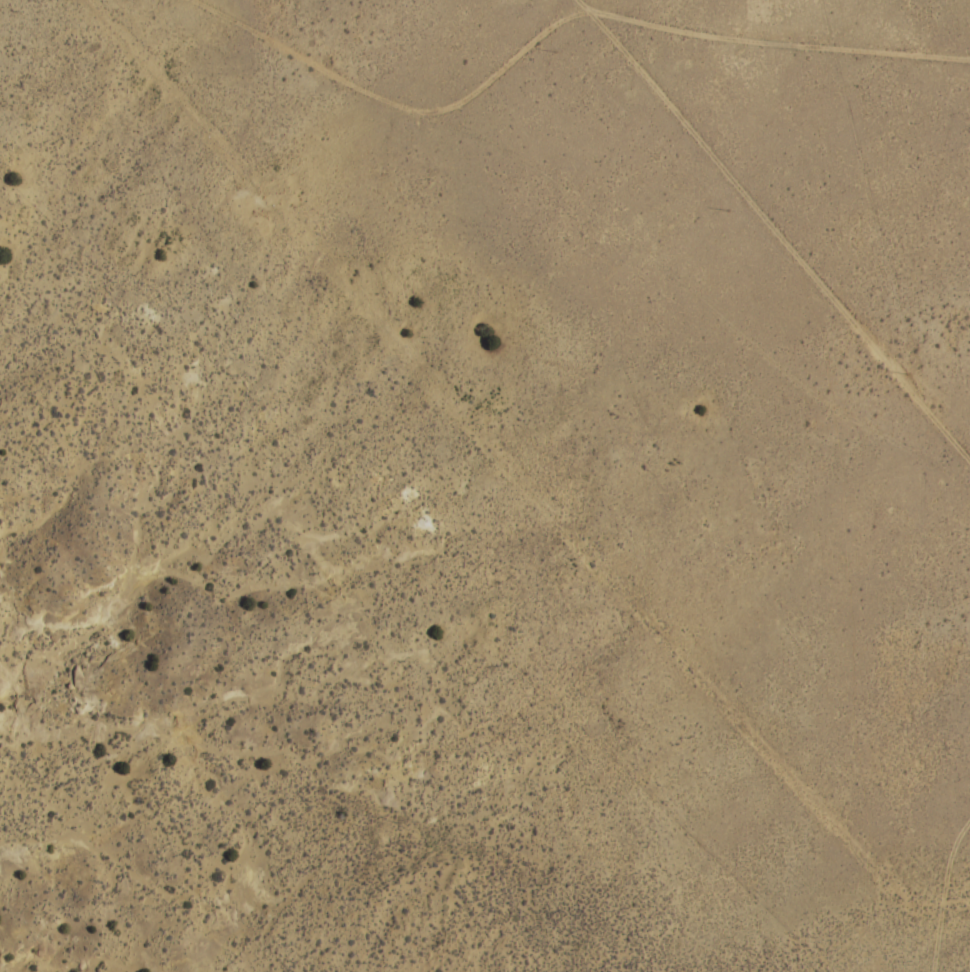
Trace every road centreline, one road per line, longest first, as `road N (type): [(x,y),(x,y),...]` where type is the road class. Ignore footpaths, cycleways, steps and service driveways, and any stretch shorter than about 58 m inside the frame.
road 1 (track): [(969,525),(537,0)]

